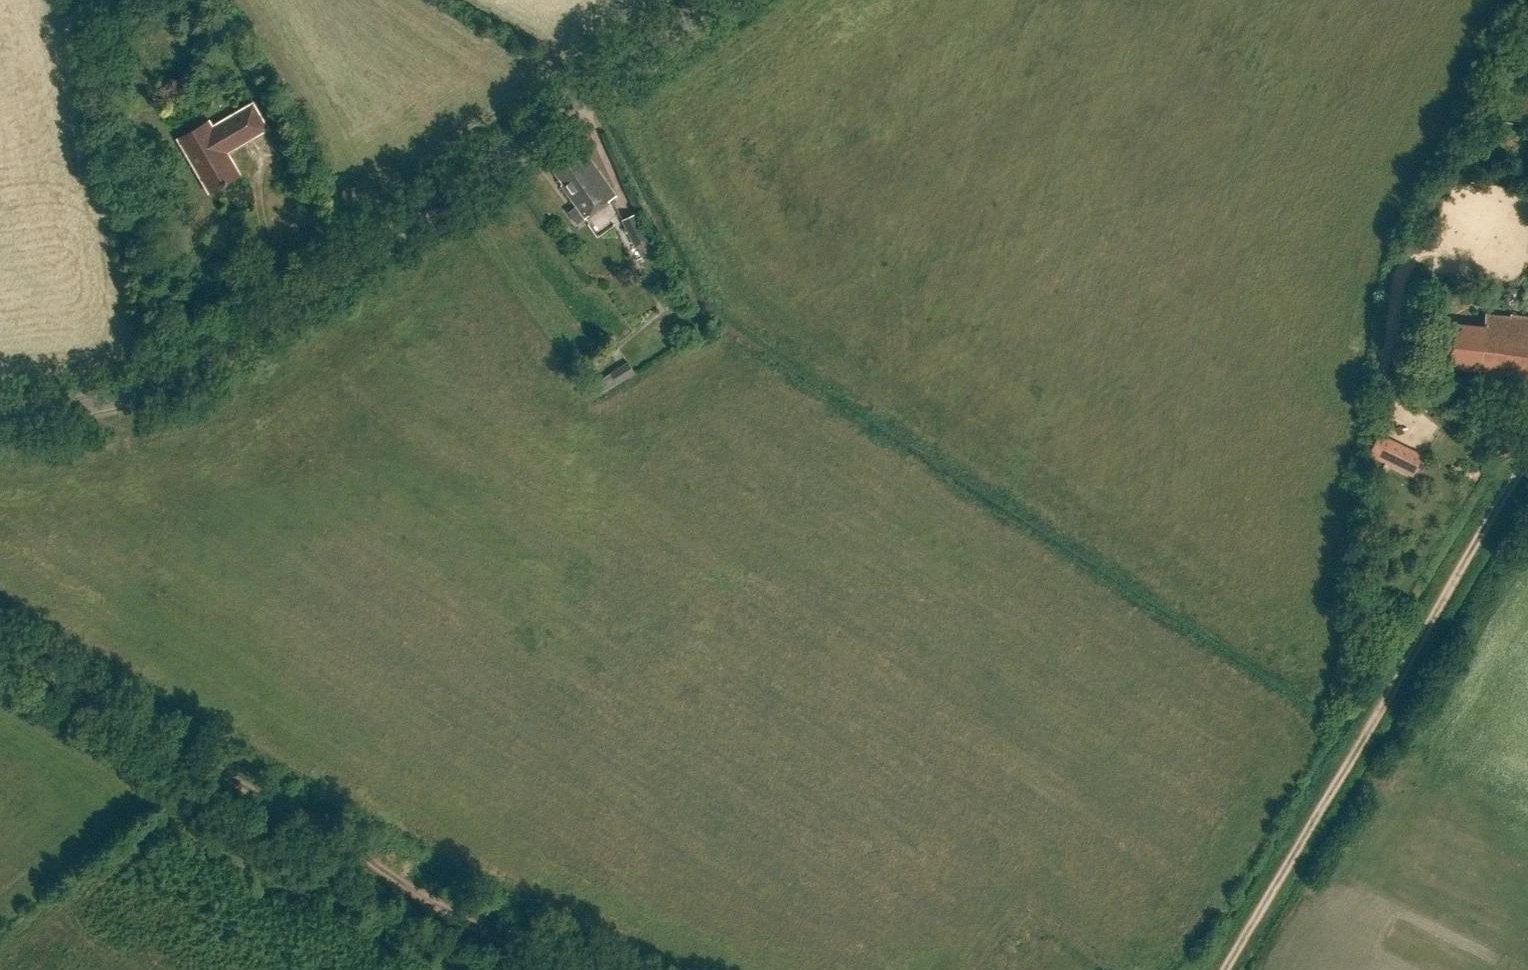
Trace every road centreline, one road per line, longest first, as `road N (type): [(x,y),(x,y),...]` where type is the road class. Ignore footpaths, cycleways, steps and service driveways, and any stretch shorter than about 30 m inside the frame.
road 1 (unclassified): [(0,419),(166,383),(228,351),(720,0)]
road 2 (track): [(0,649),(379,848),(586,969)]
road 3 (track): [(1226,969),(1527,464)]

